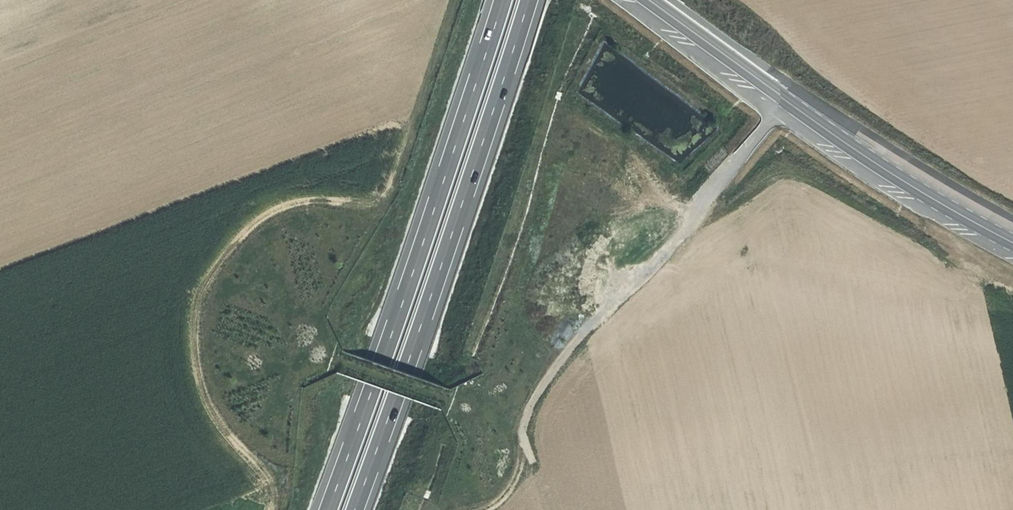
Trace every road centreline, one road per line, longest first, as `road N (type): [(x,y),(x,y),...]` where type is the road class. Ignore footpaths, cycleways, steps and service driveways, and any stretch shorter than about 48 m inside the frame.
road 1 (track): [(269,509),(272,482),(227,434),(204,390),(194,351),(198,303),(221,260),(263,217),(326,199),(365,206),(388,190),(451,0)]
road 2 (motorway): [(352,509),(527,0)]
road 3 (motorway): [(500,0),(325,509)]
road 4 (track): [(486,509),(516,478),(523,420),(571,345),(791,101)]
road 5 (secondary): [(649,0),(873,160),(1012,242)]
road 6 (track): [(444,396),(335,356),(301,330)]

